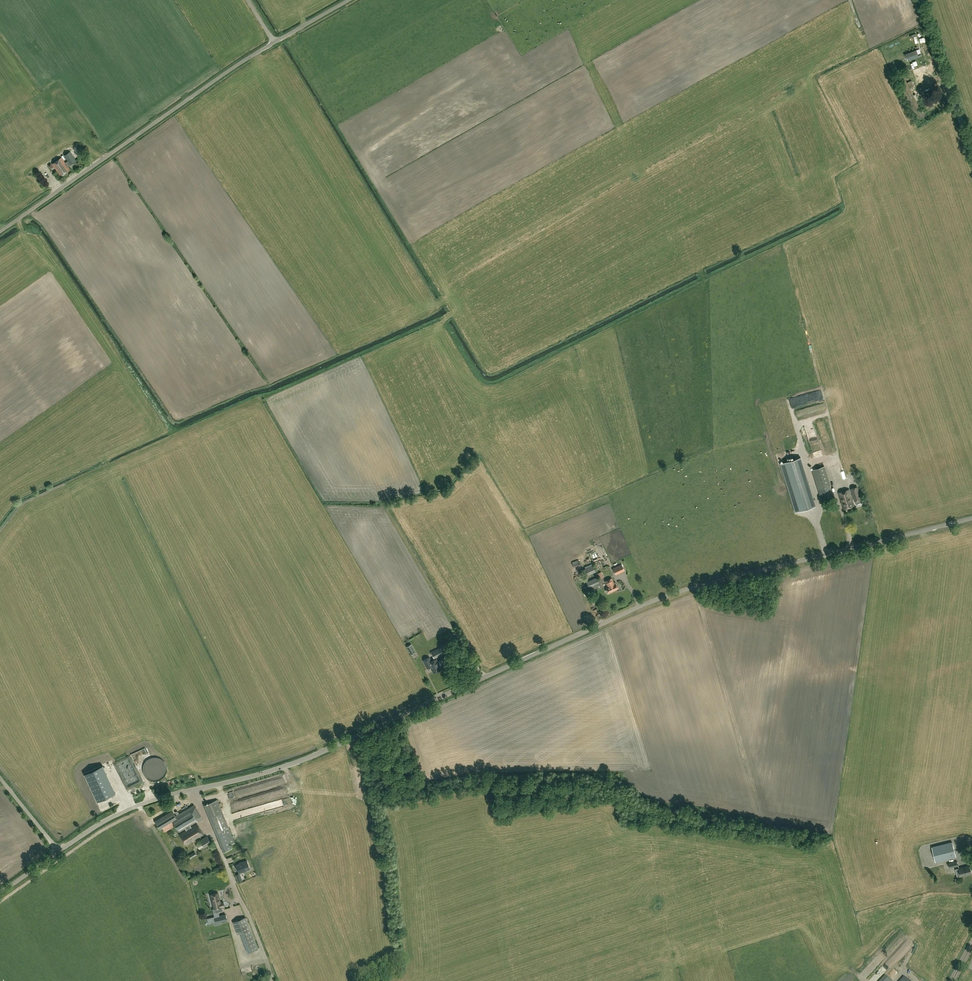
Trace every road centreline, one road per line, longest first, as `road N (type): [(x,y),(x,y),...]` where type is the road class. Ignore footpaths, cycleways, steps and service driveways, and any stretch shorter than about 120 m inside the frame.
road 1 (unclassified): [(58,851),(133,807),(317,753),(655,601),(971,519)]
road 2 (unclassified): [(0,232),(275,42)]
road 3 (unclassified): [(971,151),(921,0)]

